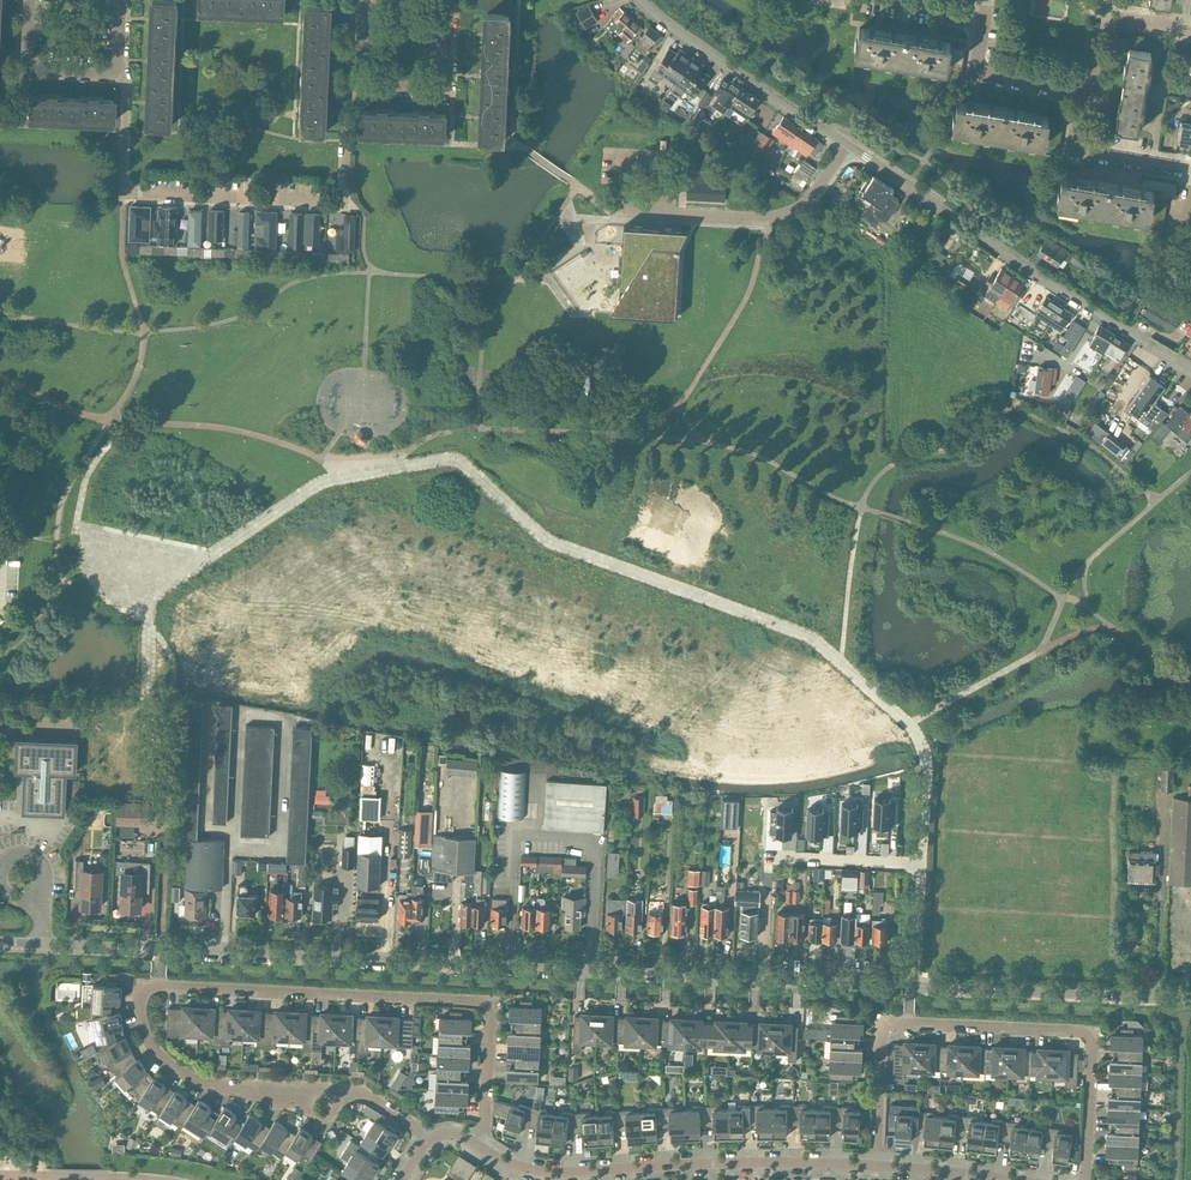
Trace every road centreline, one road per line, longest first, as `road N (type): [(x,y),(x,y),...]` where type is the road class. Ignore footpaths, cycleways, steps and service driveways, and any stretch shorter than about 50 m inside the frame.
road 1 (track): [(840,661),(809,636),(349,469),(174,570),(74,548)]
road 2 (residential): [(160,949),(912,985)]
road 3 (residential): [(159,986),(481,1002),(490,1010),(483,1148)]
road 4 (residential): [(116,72),(125,87),(123,193),(342,203),(355,81)]
road 5 (residential): [(1190,368),(848,146)]
road 6 (residential): [(875,1165),(541,1171),(483,1148)]
road 7 (residential): [(909,1022),(1088,1034),(1086,1179)]
road 8 (residential): [(912,985),(1190,999)]
road 9 (residential): [(848,146),(638,0)]
road 10 (residential): [(287,1090),(216,1084),(167,1062),(149,1042),(138,1005),(159,986)]
road 11 (residential): [(1190,171),(1075,151),(1086,89)]
road 12 (residential): [(447,0),(446,85),(355,81)]
road 13 (residential): [(875,1165),(883,1029),(909,1022)]
road 14 (residential): [(0,941),(160,949)]
road 15 (residential): [(1086,89),(975,70),(981,24)]
road 16 (residential): [(116,72),(26,68),(29,0)]
road 17 (residential): [(764,856),(920,863)]
road 18 (unclassified): [(617,210),(771,218)]
road 19 (residential): [(1012,1179),(875,1165)]
road 20 (residential): [(912,985),(920,863)]

